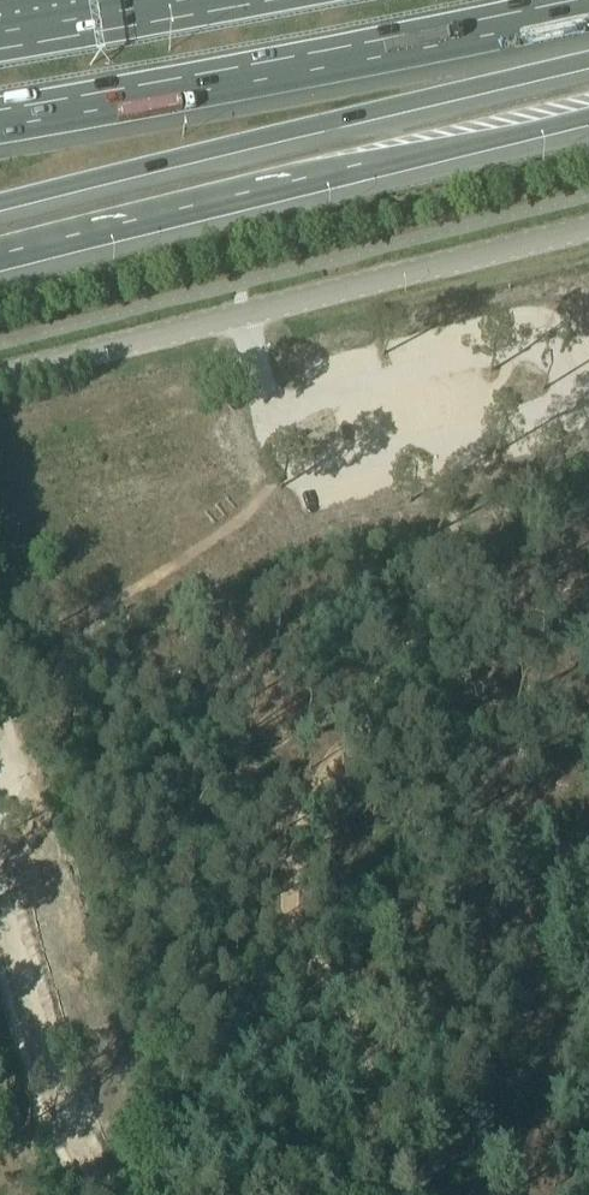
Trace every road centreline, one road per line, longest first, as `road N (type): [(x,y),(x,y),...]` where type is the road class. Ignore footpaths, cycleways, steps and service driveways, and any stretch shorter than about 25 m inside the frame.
road 1 (track): [(368,1194),(357,1111),(331,1018),(298,966),(287,923),(302,835),(327,771),(365,716),(400,629),(442,566),(448,504),(430,434)]
road 2 (tertiary): [(0,376),(588,226)]
road 3 (motorway): [(0,208),(588,61)]
road 4 (motorway): [(0,259),(588,117)]
road 5 (motorway): [(0,119),(588,6)]
road 6 (track): [(298,463),(221,548),(78,654),(50,752),(18,786)]
road 7 (track): [(111,1194),(81,1137),(0,815)]
road 8 (motorway): [(214,0),(0,40)]

